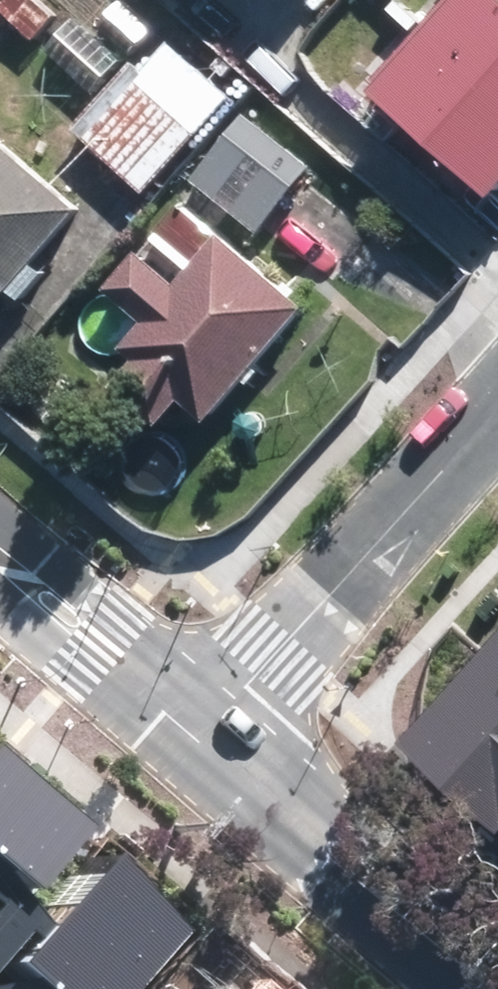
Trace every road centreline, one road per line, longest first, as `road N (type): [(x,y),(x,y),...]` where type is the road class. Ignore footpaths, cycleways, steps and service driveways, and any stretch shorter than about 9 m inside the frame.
road 1 (residential): [(208,735),(497,408)]
road 2 (secondary): [(497,987),(208,735)]
road 3 (secondary): [(208,735),(0,561)]

